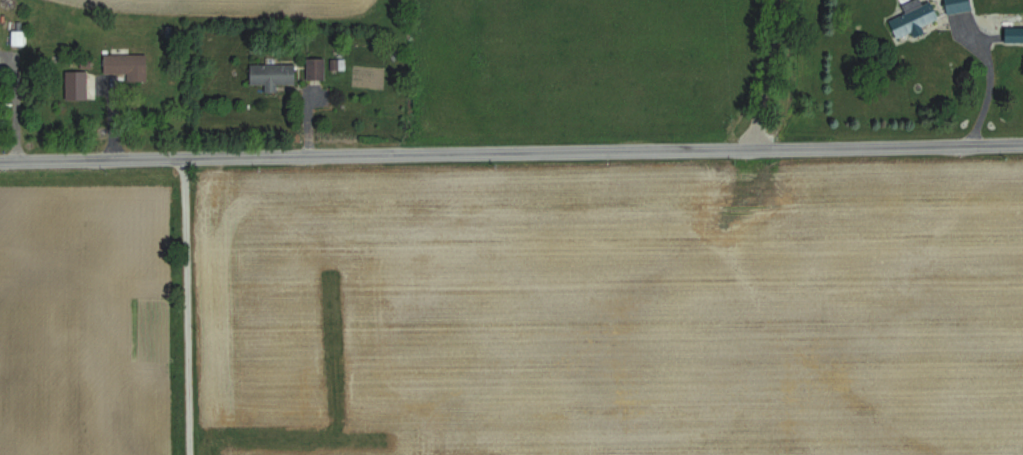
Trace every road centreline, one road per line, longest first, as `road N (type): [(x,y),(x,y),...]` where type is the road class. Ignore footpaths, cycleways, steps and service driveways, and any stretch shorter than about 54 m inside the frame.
road 1 (residential): [(1022,145),(0,161)]
road 2 (residential): [(181,159),(186,454)]
road 3 (residential): [(752,150),(778,0)]
road 4 (residential): [(984,146),(965,46),(946,26)]
road 5 (residential): [(14,37),(12,161)]

